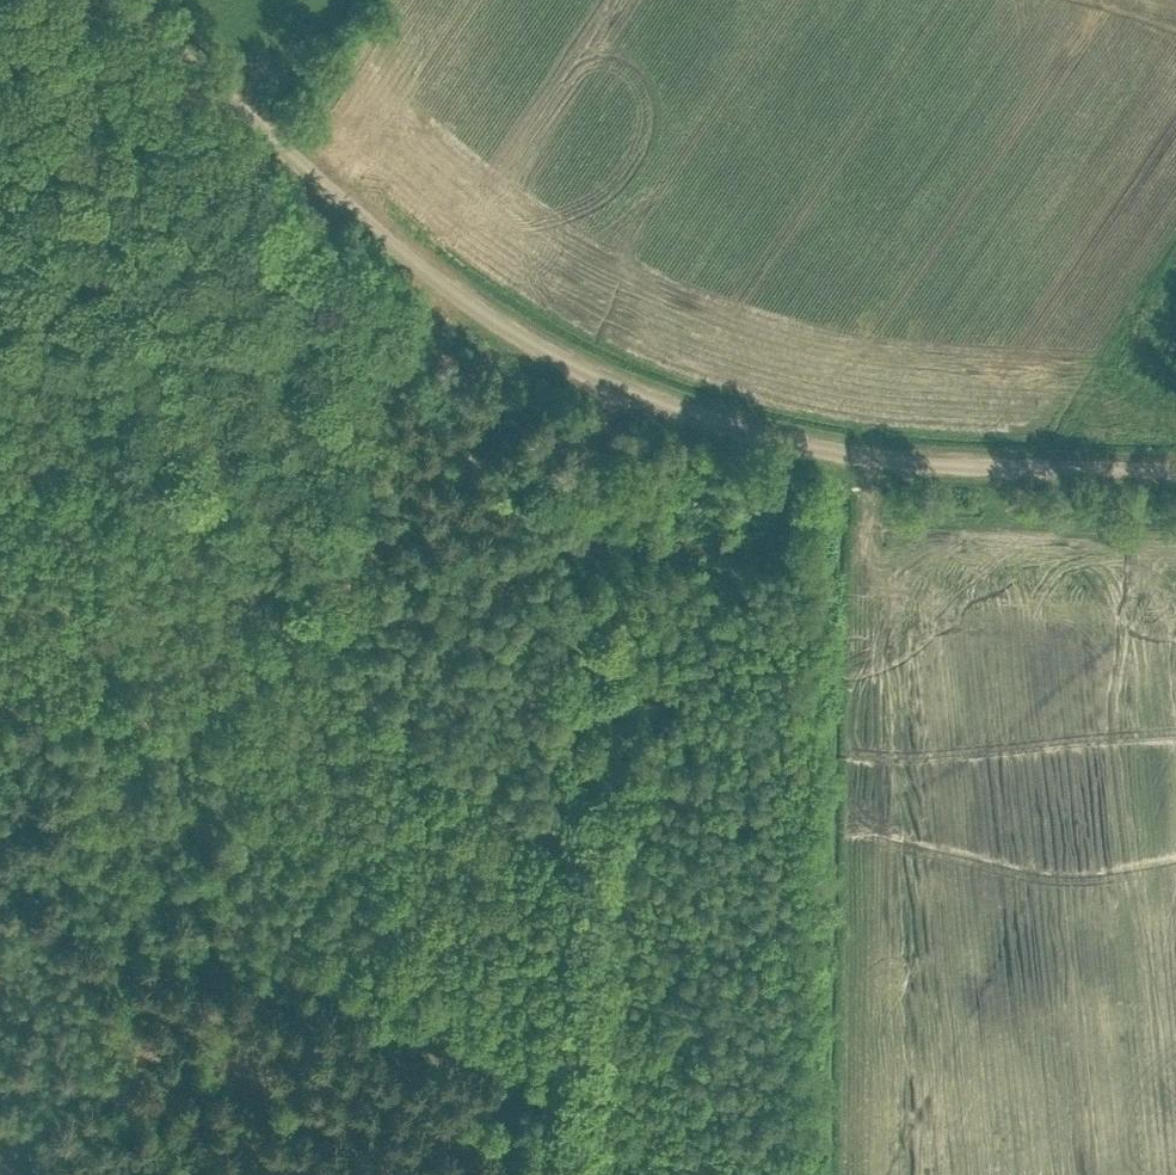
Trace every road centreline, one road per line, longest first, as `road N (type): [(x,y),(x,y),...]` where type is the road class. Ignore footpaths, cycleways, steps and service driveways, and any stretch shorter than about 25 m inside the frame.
road 1 (unclassified): [(120,0),(451,291),(614,386),(785,439),(896,458),(1175,469)]
road 2 (track): [(614,386),(561,1174)]

